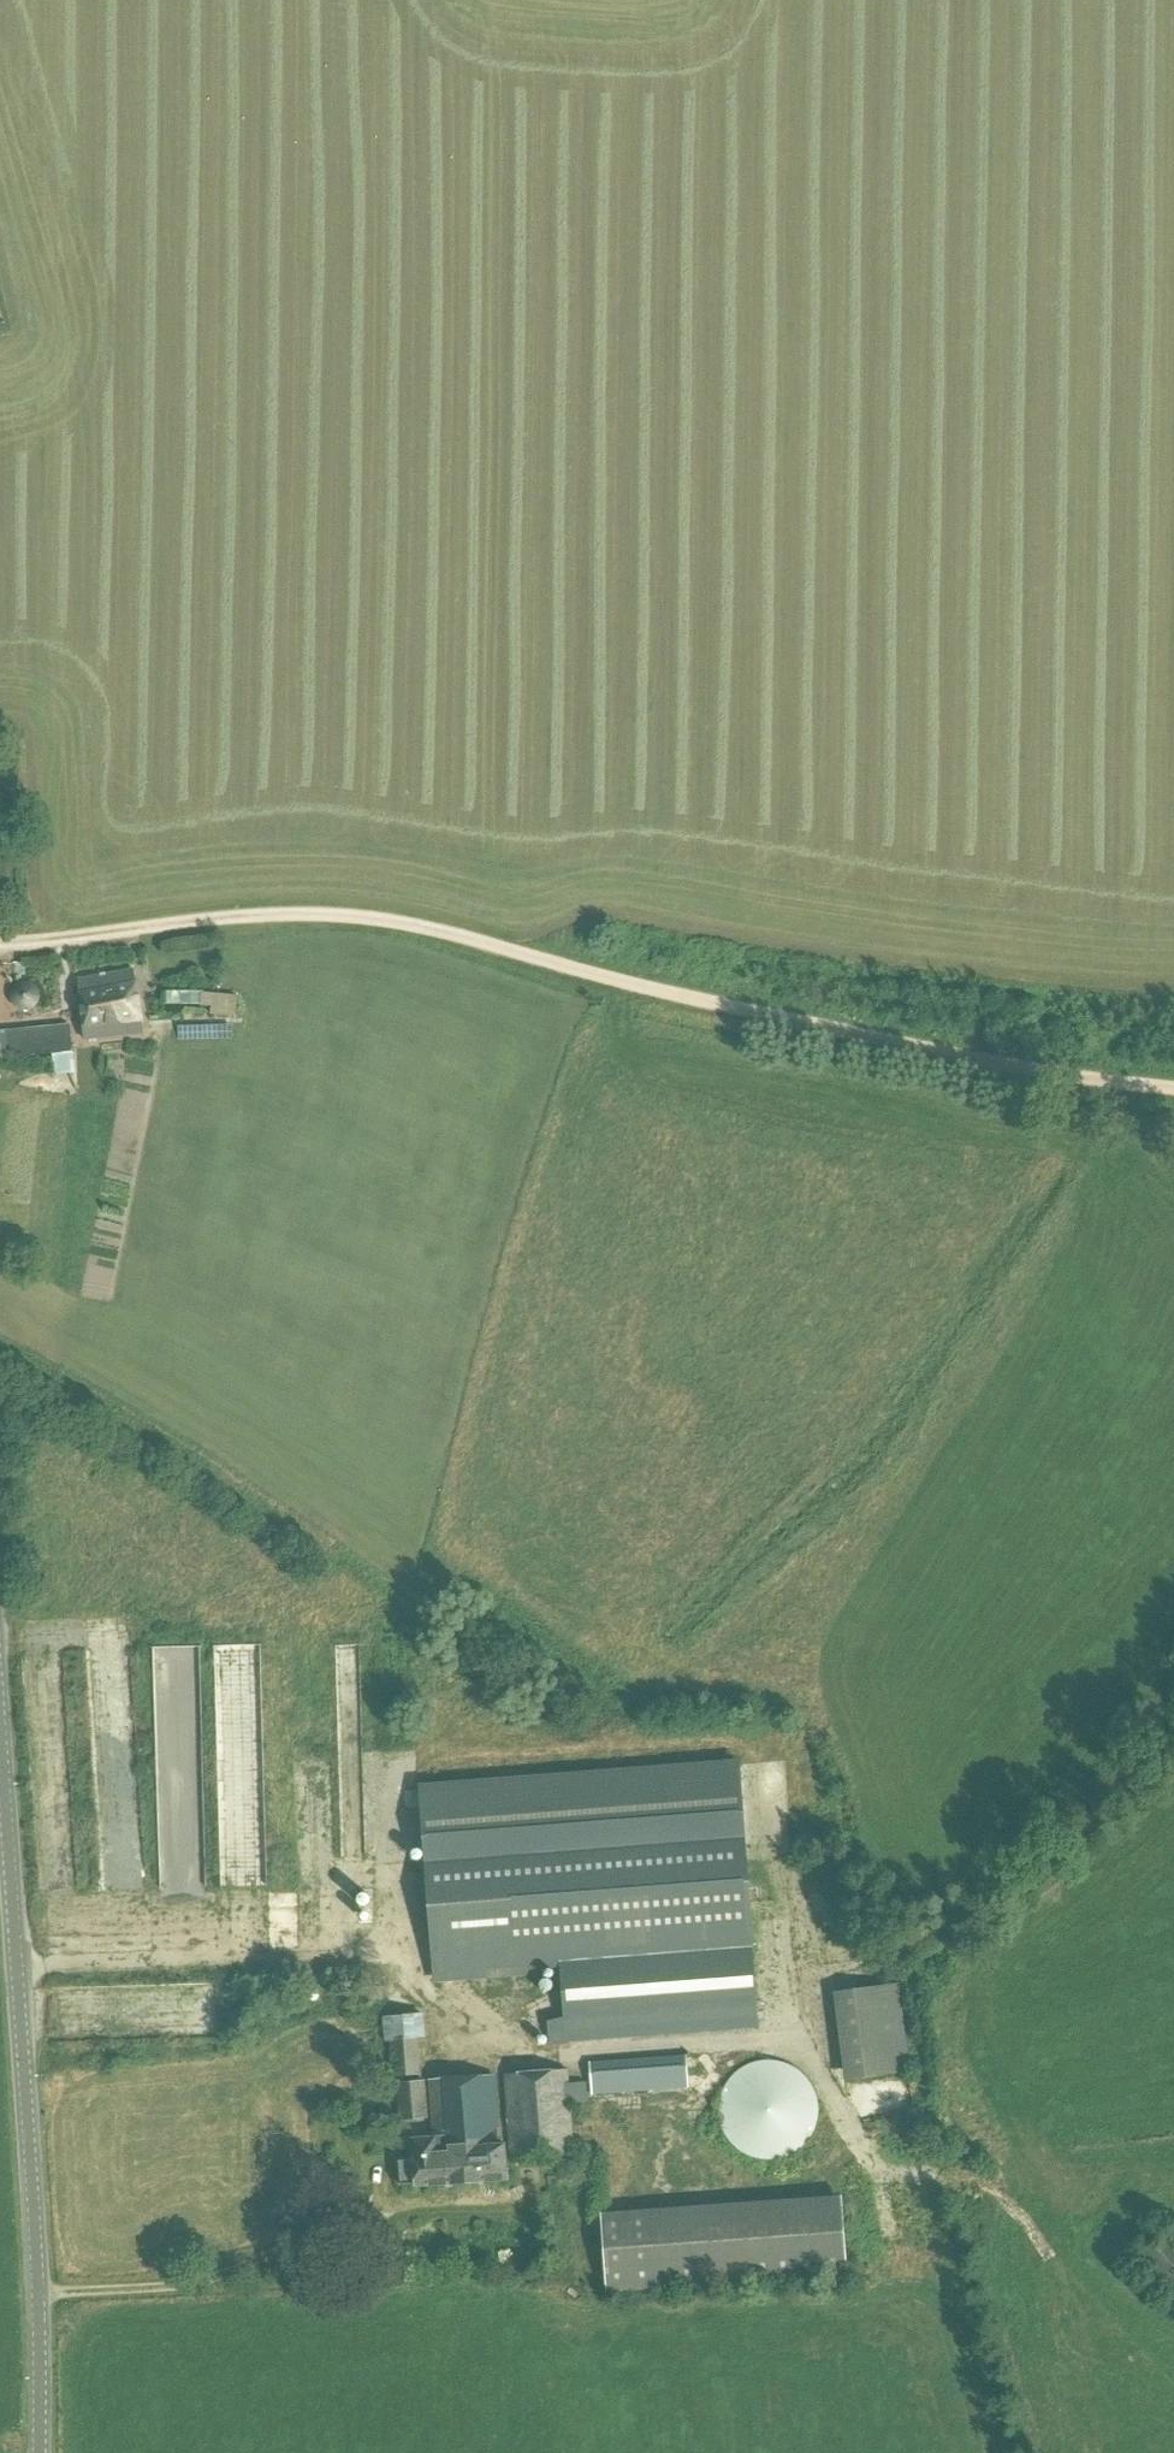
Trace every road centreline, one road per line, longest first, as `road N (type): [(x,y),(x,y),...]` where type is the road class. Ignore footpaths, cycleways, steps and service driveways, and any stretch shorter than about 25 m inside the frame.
road 1 (track): [(0,946),(232,918),(361,917),(424,927),(782,1030),(1173,1088)]
road 2 (tertiary): [(41,2452),(38,2247),(0,1723)]

